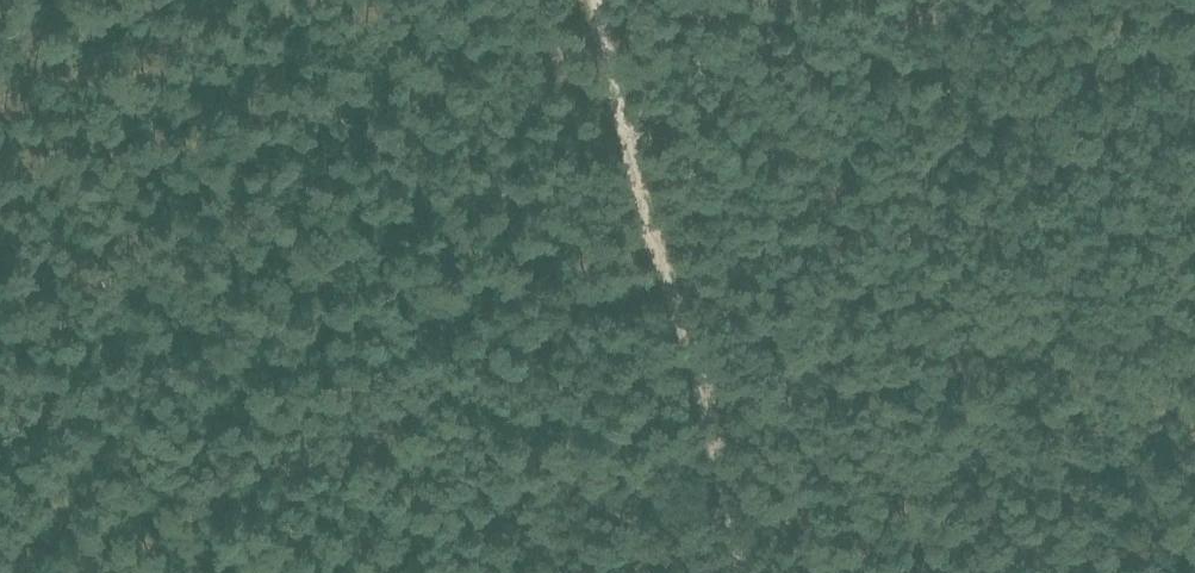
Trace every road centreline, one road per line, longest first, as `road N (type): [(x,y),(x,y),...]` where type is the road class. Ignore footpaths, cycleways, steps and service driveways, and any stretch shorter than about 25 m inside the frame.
road 1 (track): [(585,0),(741,572)]
road 2 (track): [(0,361),(86,460),(334,486),(333,572)]

